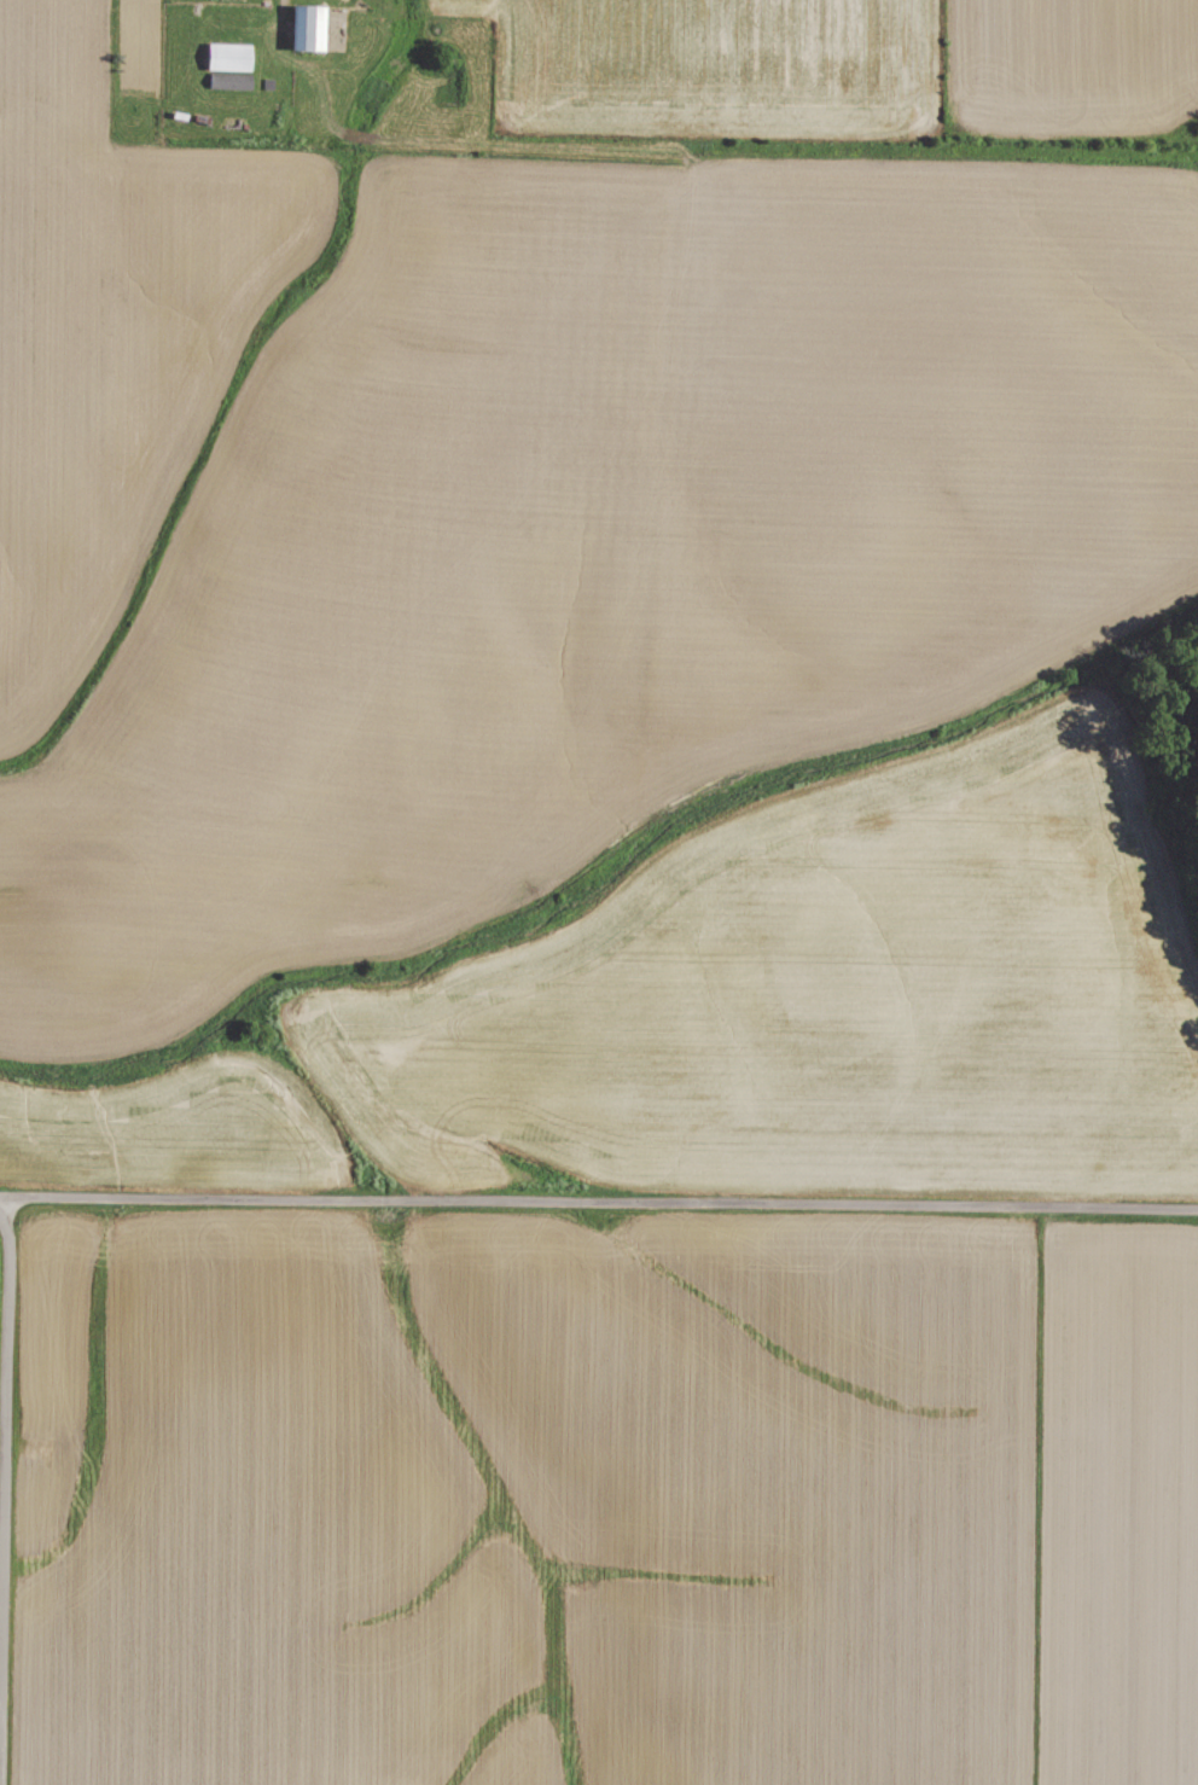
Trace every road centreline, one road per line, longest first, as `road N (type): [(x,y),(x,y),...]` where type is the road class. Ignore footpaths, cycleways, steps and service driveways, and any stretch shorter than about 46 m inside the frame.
road 1 (residential): [(0,1197),(1197,1203)]
road 2 (residential): [(6,1197),(0,1502)]

